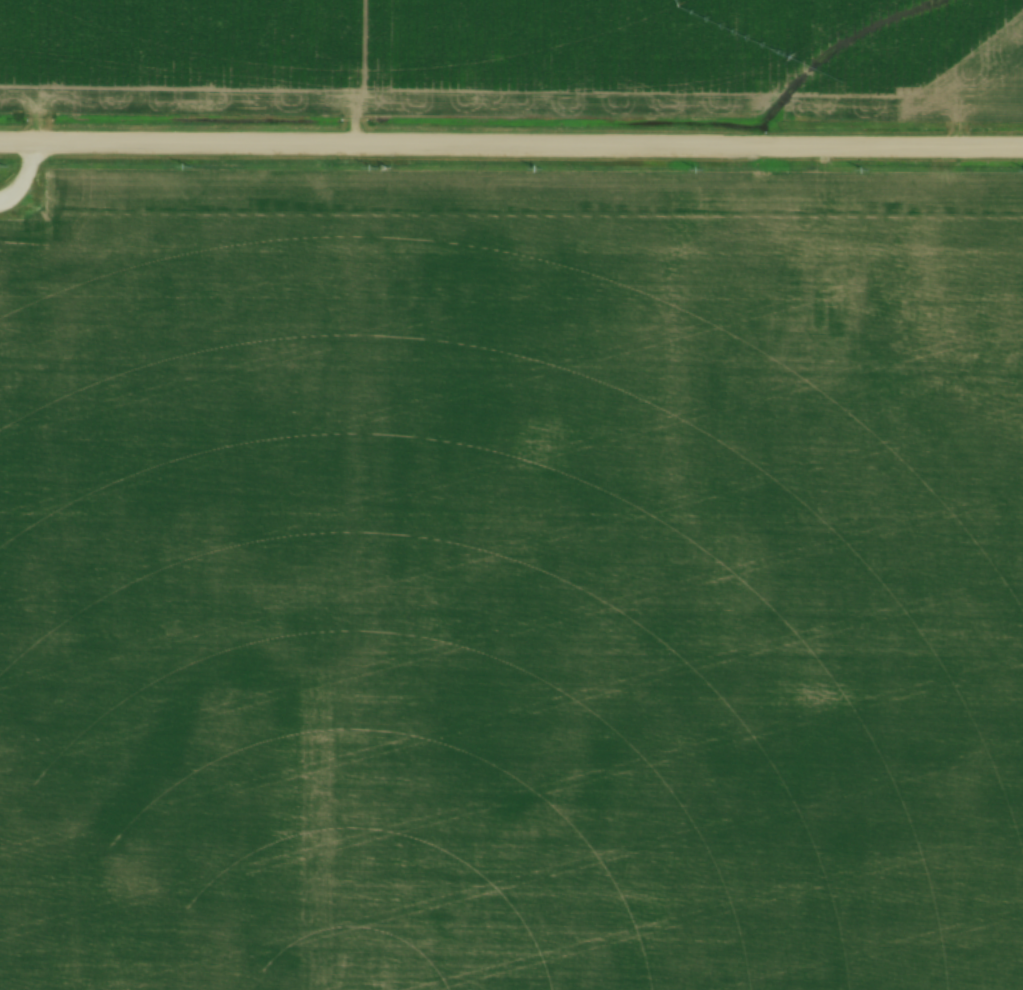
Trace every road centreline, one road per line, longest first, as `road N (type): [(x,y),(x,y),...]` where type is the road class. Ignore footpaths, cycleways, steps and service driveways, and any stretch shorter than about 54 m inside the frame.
road 1 (residential): [(0,140),(1022,149)]

